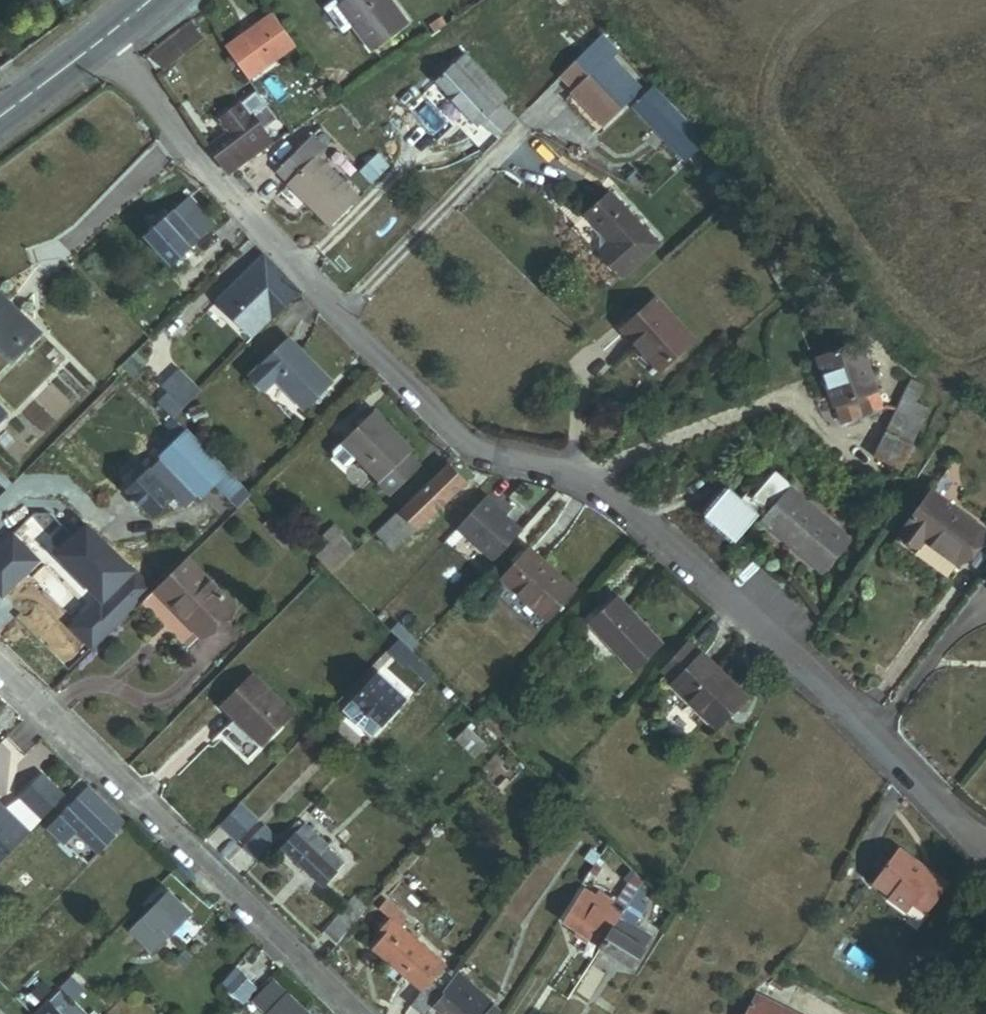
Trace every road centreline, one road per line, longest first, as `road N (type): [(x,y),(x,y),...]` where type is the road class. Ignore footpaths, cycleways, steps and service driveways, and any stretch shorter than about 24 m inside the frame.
road 1 (residential): [(96,52),(457,443),(578,480),(673,553),(928,802),(985,847)]
road 2 (residential): [(0,666),(360,1013)]

